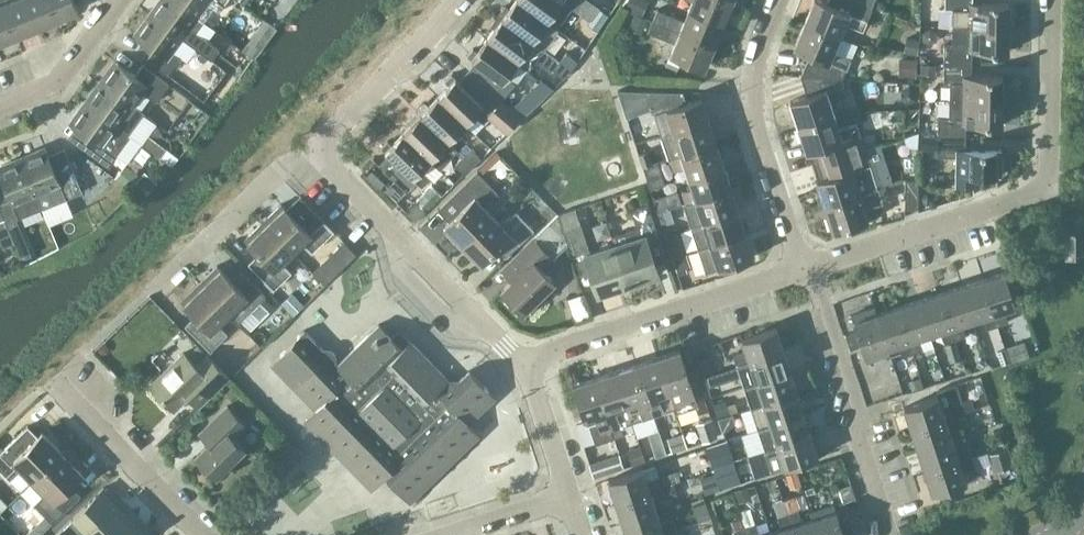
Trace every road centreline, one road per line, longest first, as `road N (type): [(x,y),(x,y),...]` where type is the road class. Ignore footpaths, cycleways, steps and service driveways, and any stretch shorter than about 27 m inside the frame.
road 1 (residential): [(804,269),(1048,189),(1050,0)]
road 2 (residential): [(525,363),(330,171),(323,151)]
road 3 (unclassified): [(525,363),(804,269)]
road 4 (residential): [(889,534),(856,435),(860,411),(804,269)]
road 5 (unclassified): [(804,269),(755,115),(754,68),(778,0)]
road 6 (unclassified): [(203,534),(54,381)]
road 7 (residential): [(166,279),(291,163),(323,151)]
road 8 (residential): [(323,151),(331,131),(459,0)]
road 9 (residential): [(0,107),(55,84),(117,0)]
road 10 (residential): [(569,495),(525,363)]
road 11 (unclassified): [(569,495),(447,534)]

